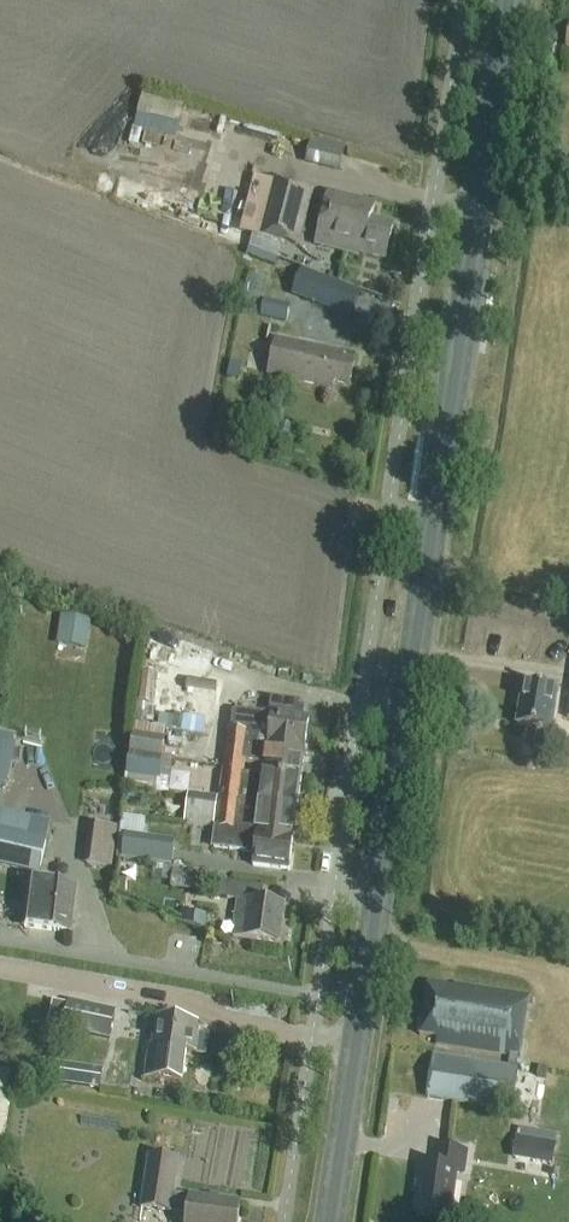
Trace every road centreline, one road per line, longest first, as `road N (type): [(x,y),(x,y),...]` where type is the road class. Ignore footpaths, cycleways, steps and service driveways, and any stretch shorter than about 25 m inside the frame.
road 1 (secondary): [(329,1221),(506,0)]

